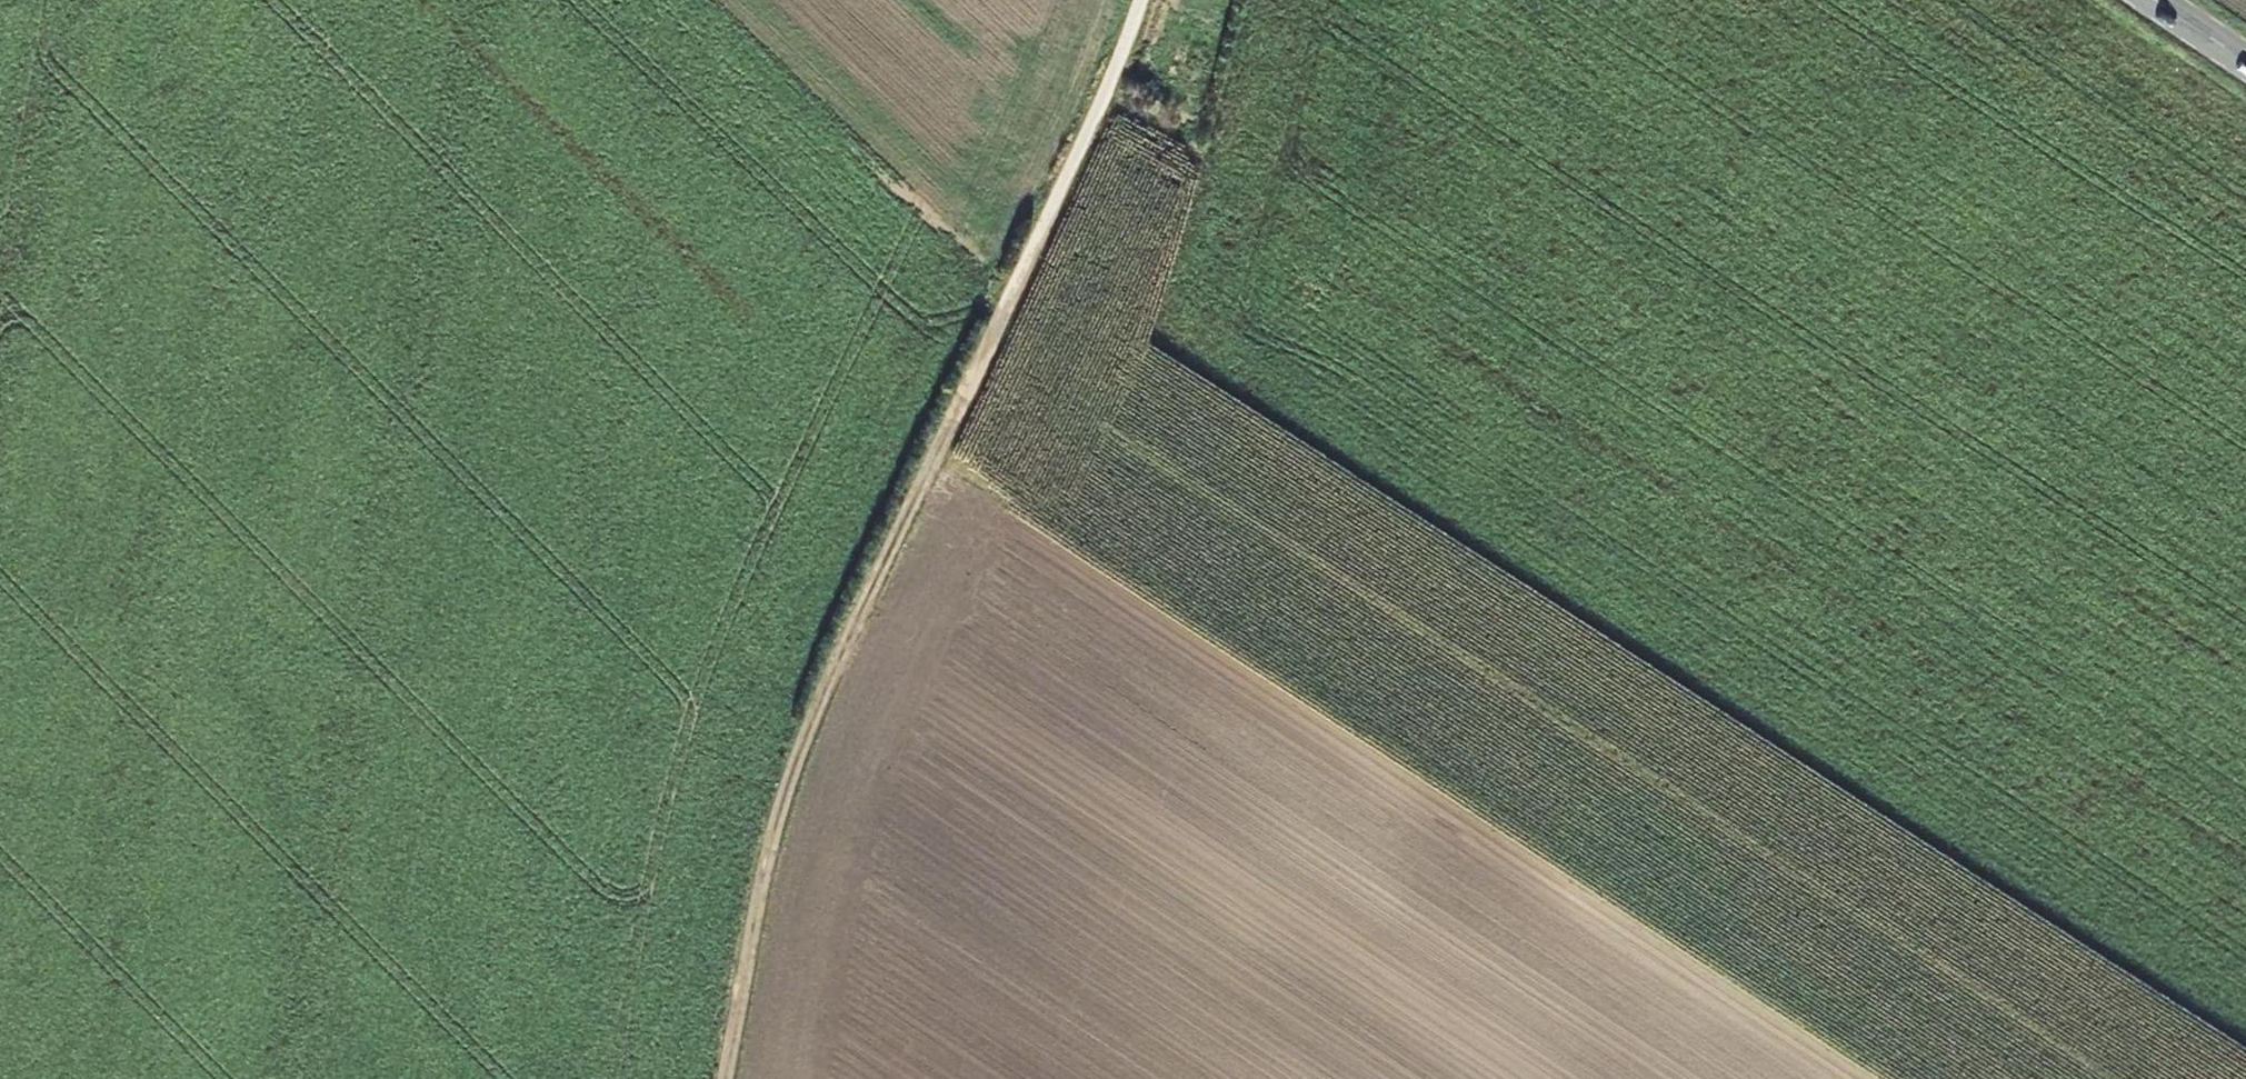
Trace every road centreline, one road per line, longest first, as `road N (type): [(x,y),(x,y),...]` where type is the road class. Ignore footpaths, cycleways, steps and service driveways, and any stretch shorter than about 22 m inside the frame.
road 1 (track): [(724,1078),(777,811),(838,656),(940,452),(1138,0)]
road 2 (tertiary): [(2245,72),(2136,0)]

